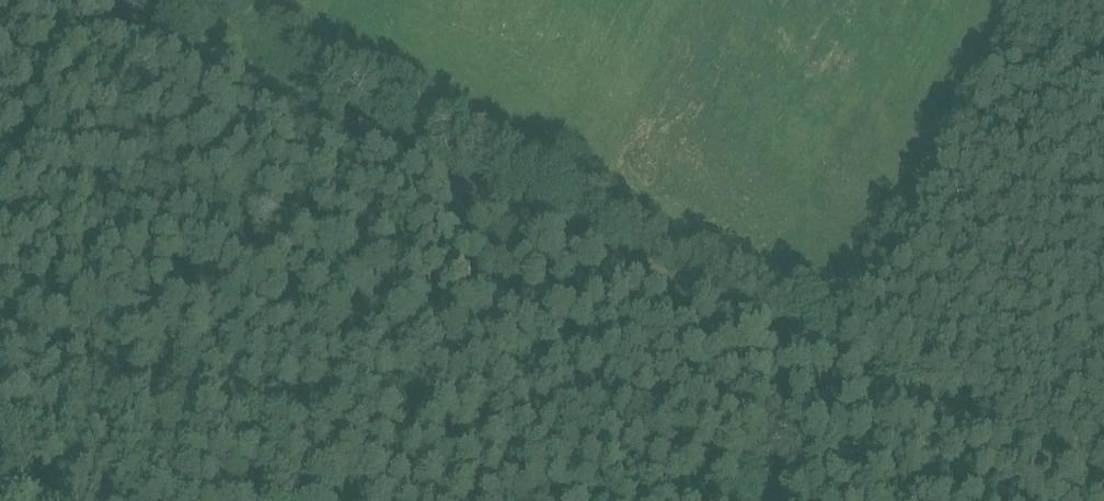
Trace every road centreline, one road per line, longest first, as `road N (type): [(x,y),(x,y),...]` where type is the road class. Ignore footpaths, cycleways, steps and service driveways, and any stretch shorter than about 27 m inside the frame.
road 1 (track): [(1103,477),(108,0)]
road 2 (track): [(355,124),(256,500)]
road 3 (track): [(777,322),(770,500)]

